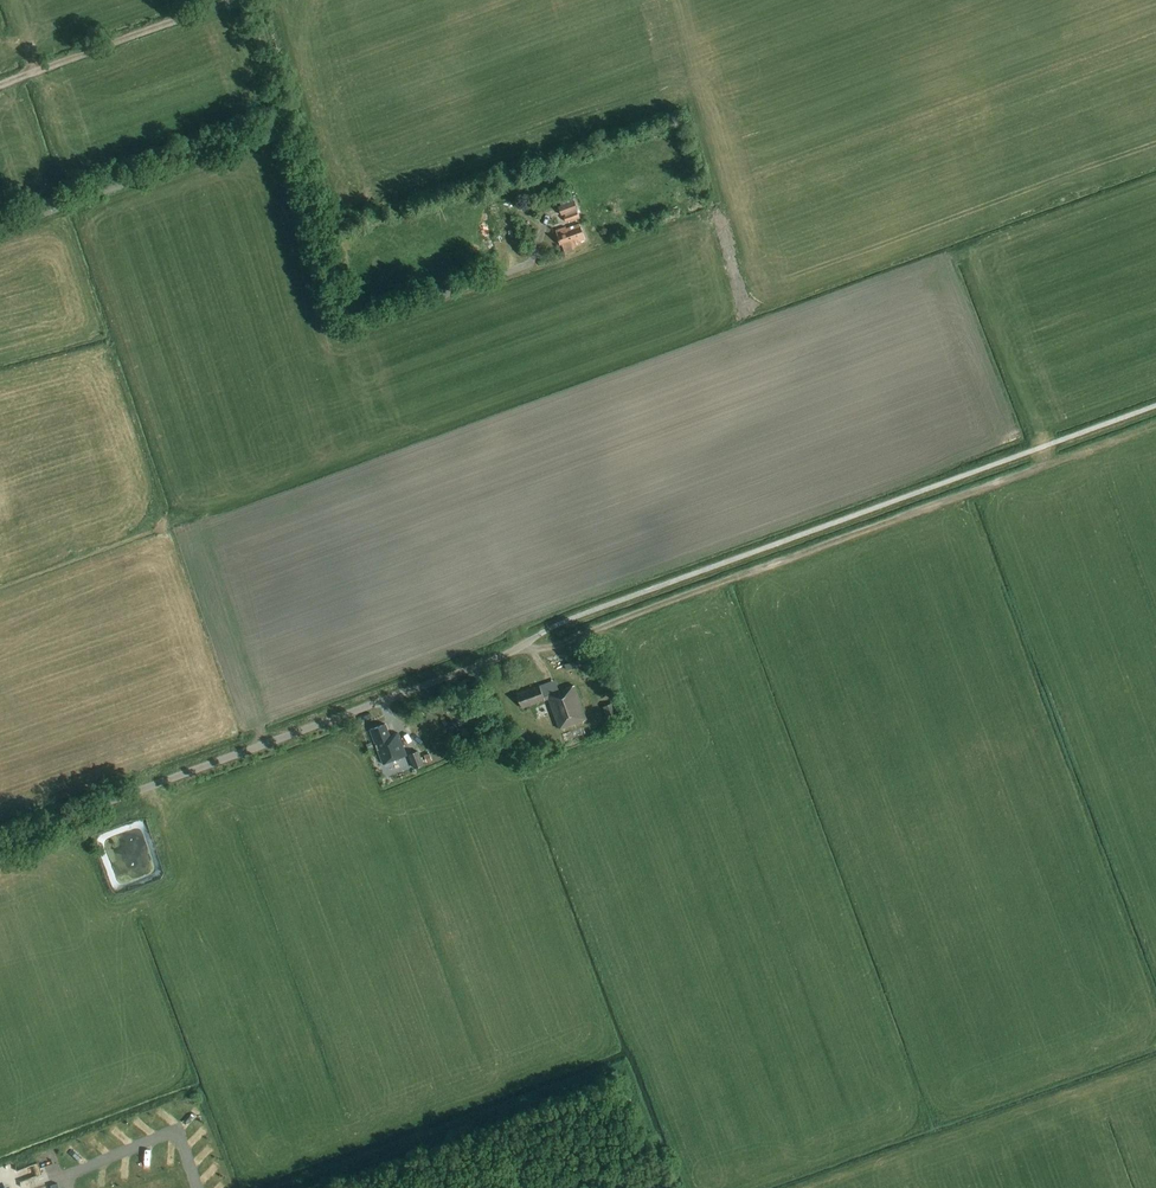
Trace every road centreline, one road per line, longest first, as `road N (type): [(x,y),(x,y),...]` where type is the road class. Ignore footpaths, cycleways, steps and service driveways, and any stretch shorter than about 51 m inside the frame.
road 1 (unclassified): [(0,842),(501,656),(540,634)]
road 2 (track): [(0,81),(222,0)]

